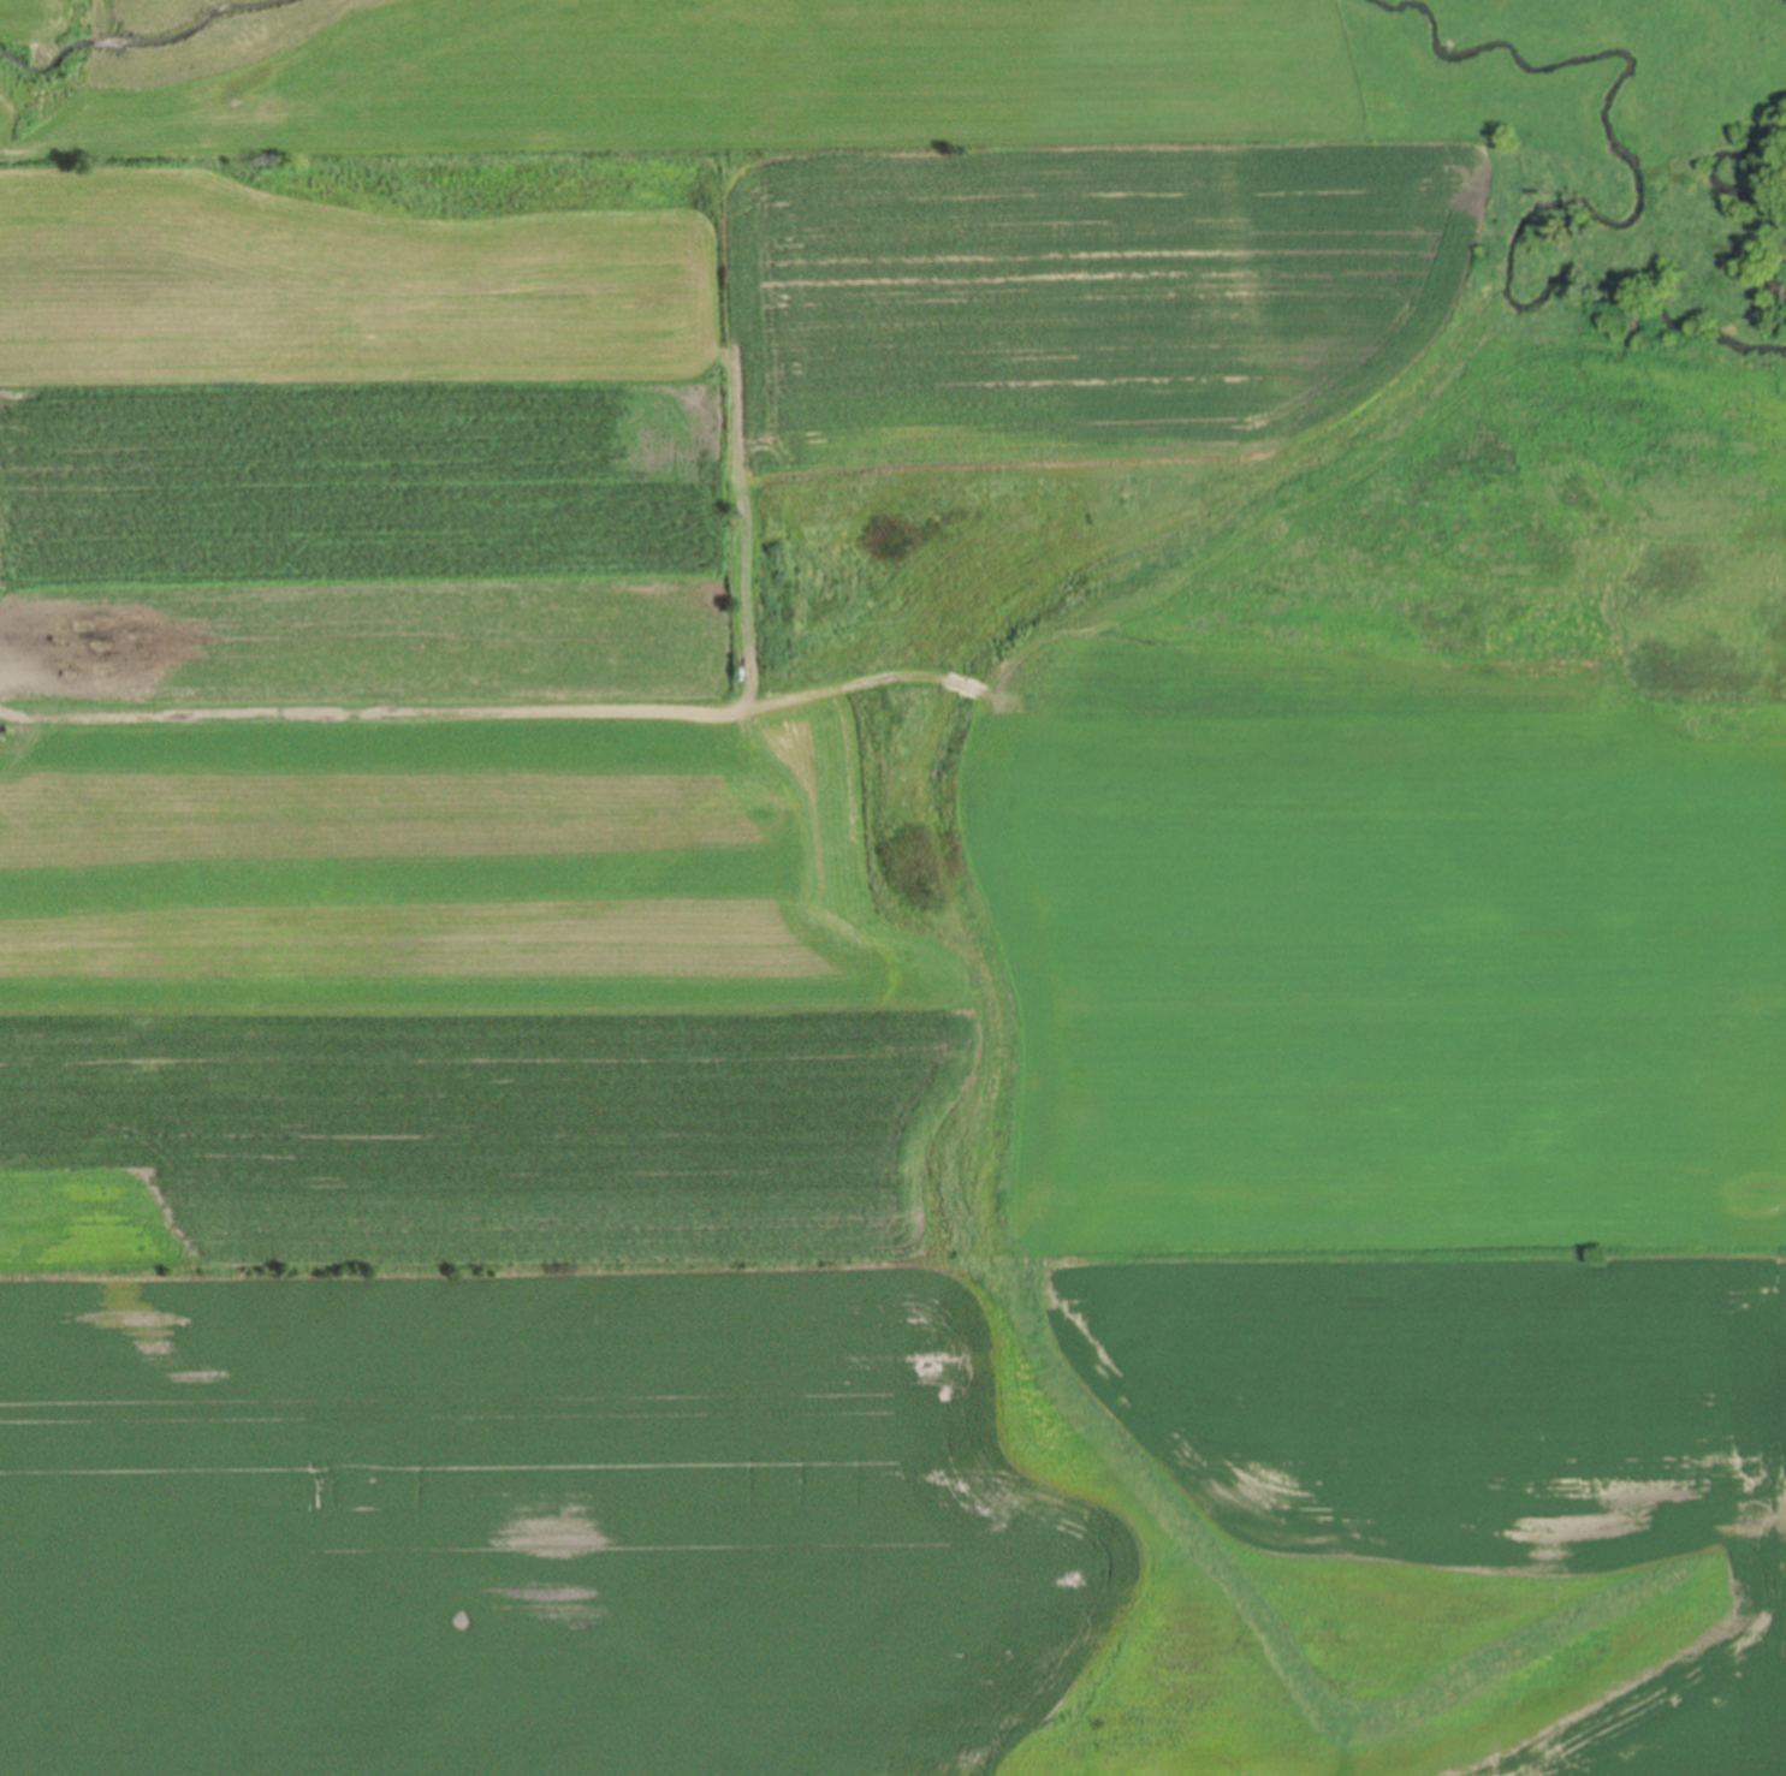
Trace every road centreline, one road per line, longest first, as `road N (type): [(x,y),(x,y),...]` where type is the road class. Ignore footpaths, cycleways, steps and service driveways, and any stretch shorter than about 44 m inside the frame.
road 1 (track): [(0,714),(701,707),(912,678),(991,688)]

